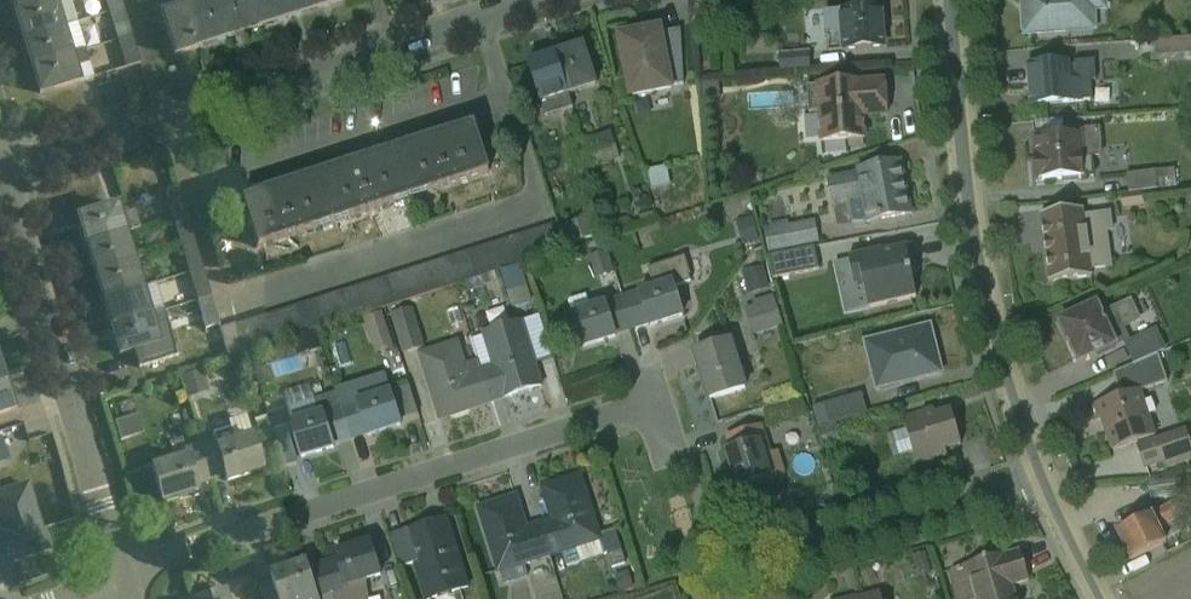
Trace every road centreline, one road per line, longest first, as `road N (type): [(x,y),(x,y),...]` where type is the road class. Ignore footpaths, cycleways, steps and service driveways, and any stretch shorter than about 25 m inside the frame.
road 1 (residential): [(566,0),(0,169)]
road 2 (residential): [(120,577),(660,403)]
road 3 (residential): [(1035,481),(1008,401),(956,164),(943,0)]
road 4 (residential): [(0,204),(120,577)]
road 5 (residential): [(780,598),(794,562),(816,548),(1035,481)]
road 6 (residential): [(1096,598),(1035,481)]

